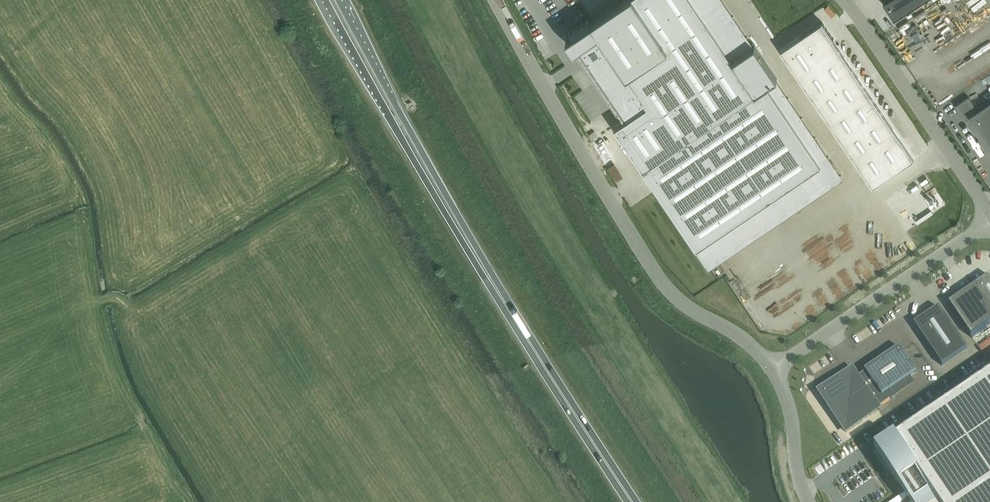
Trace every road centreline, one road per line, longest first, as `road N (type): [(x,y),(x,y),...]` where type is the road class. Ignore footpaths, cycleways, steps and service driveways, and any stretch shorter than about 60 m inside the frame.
road 1 (unclassified): [(497,0),(662,285),(771,367)]
road 2 (trunk): [(635,501),(410,143)]
road 3 (unclassified): [(771,367),(989,221)]
road 4 (unclassified): [(989,216),(842,0)]
road 5 (trunk): [(324,0),(410,143)]
road 6 (trunk): [(410,143),(341,0)]
road 7 (unclassified): [(771,367),(785,392),(807,501)]

